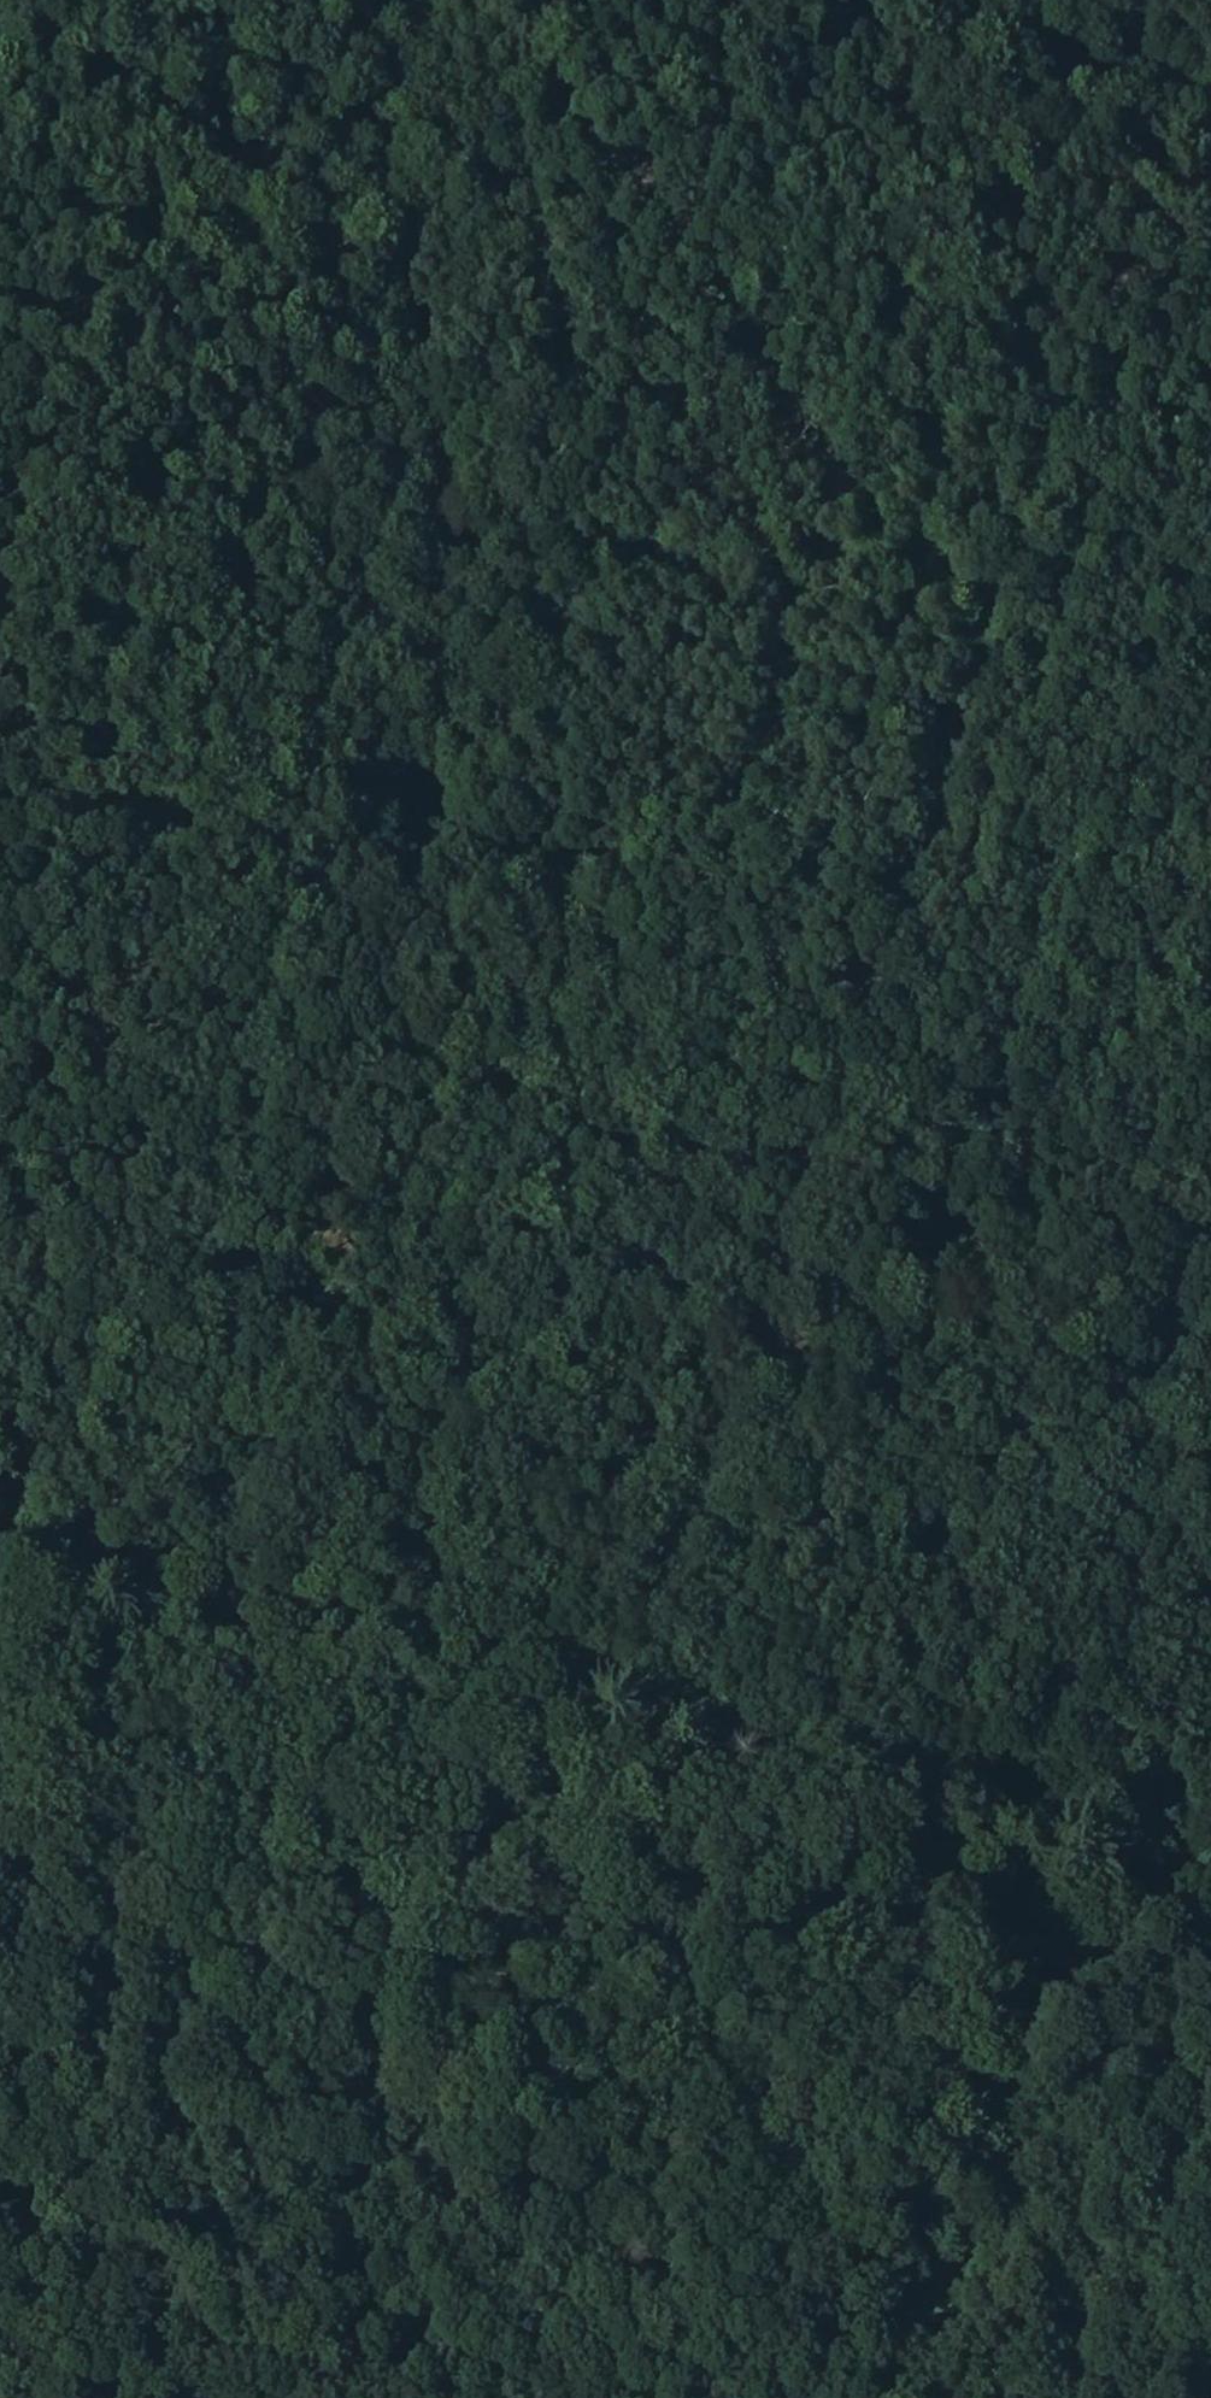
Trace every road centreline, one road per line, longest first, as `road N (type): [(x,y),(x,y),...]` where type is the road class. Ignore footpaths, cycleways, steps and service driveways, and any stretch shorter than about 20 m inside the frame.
road 1 (track): [(0,1571),(82,1599),(1210,1870)]

